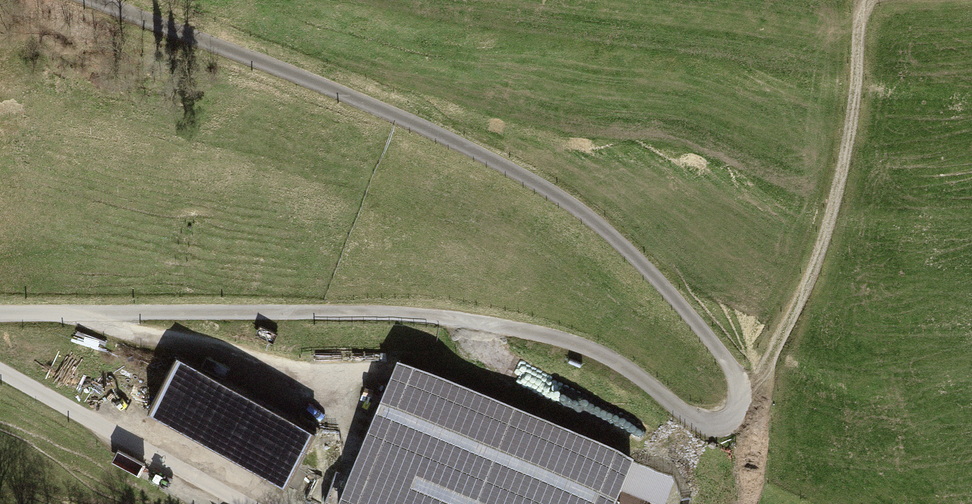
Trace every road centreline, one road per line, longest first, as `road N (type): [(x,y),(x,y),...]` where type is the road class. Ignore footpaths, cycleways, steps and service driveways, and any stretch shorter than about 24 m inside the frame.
road 1 (track): [(0,313),(437,310),(527,326),(584,346),(715,433),(737,422),(733,372),(712,323),(534,180),(97,0)]
road 2 (track): [(741,407),(801,298),(832,219),(857,112),(866,6)]
road 3 (unclassified): [(249,503),(0,370)]

